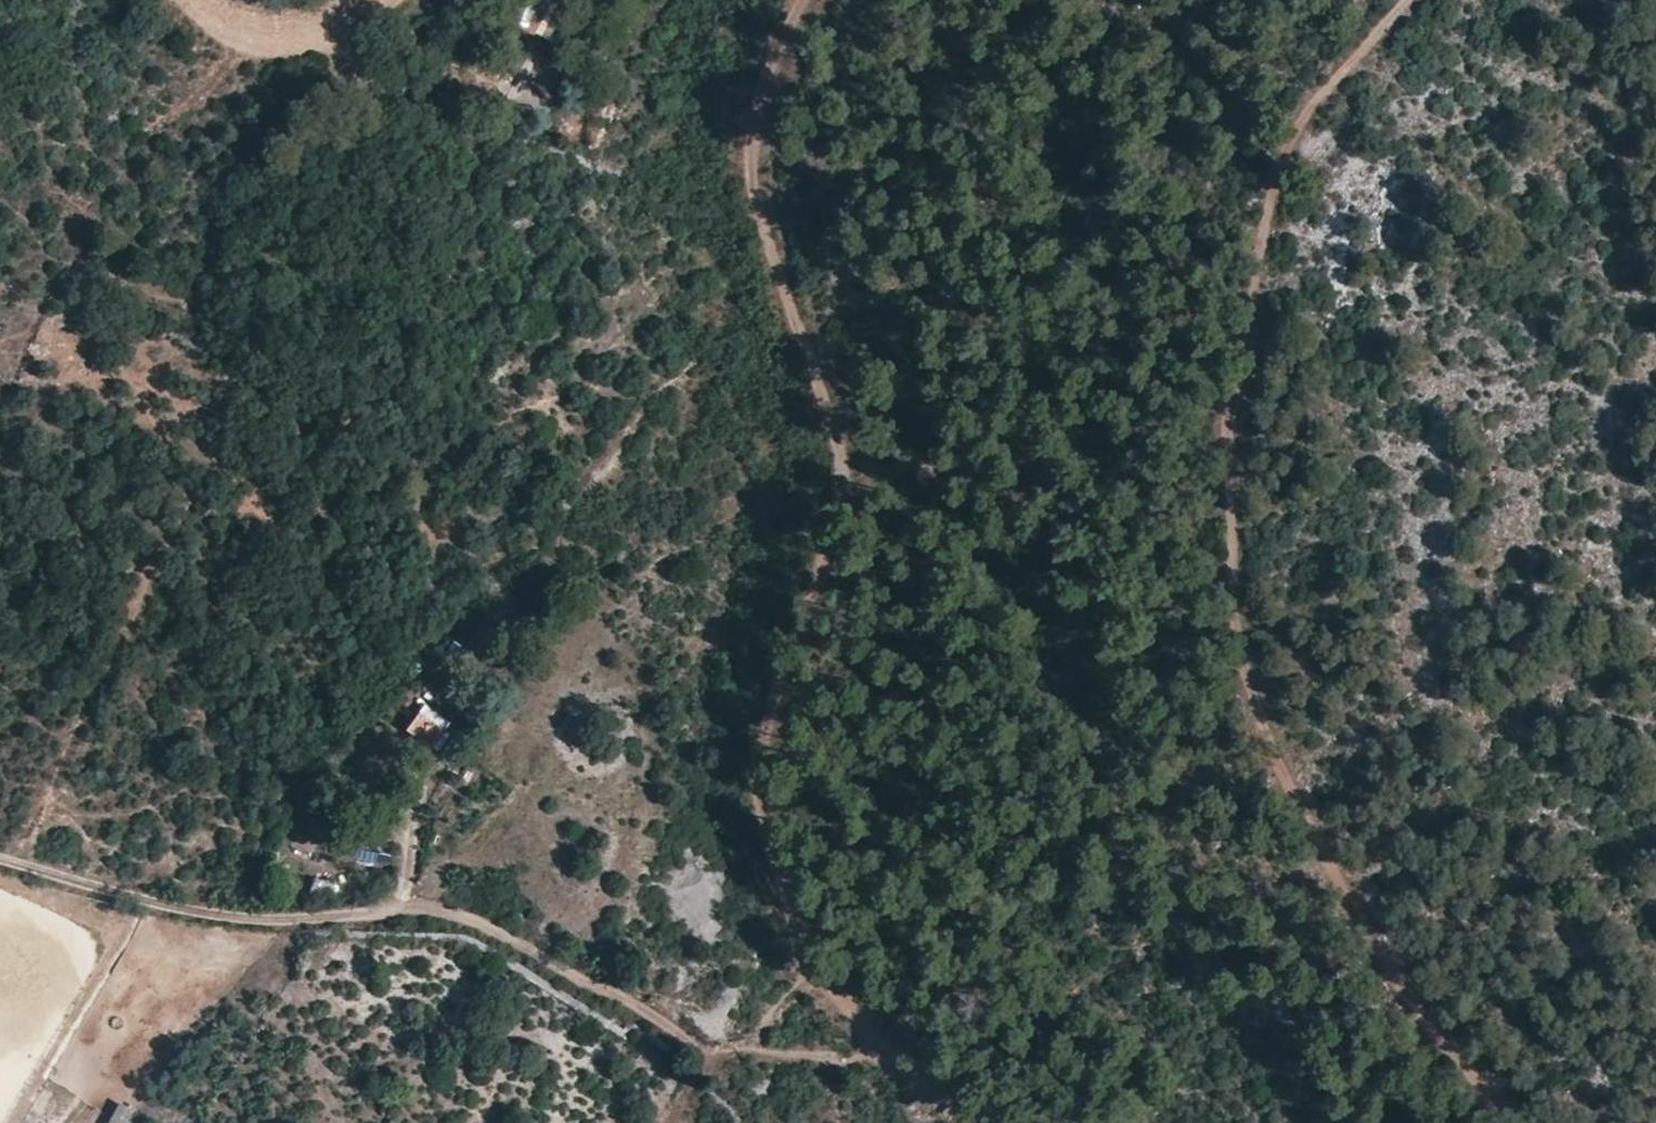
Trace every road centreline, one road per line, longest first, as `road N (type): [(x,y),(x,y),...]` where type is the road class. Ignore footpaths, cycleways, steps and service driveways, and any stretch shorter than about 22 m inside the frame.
road 1 (track): [(1532,1122),(1436,1040),(1359,915),(1296,807),(1242,642),(1223,457),(1259,215),(1320,101),(1409,0)]
road 2 (track): [(991,1122),(871,1034),(800,939),(777,873),(775,748),(843,490),(838,428),(758,207),(751,149),(777,50),(801,0)]
road 3 (track): [(0,857),(120,894),(242,918),(432,907),(488,927),(720,1052),(844,1059),(892,1049)]
road 4 (track): [(358,0),(284,35),(183,0)]

